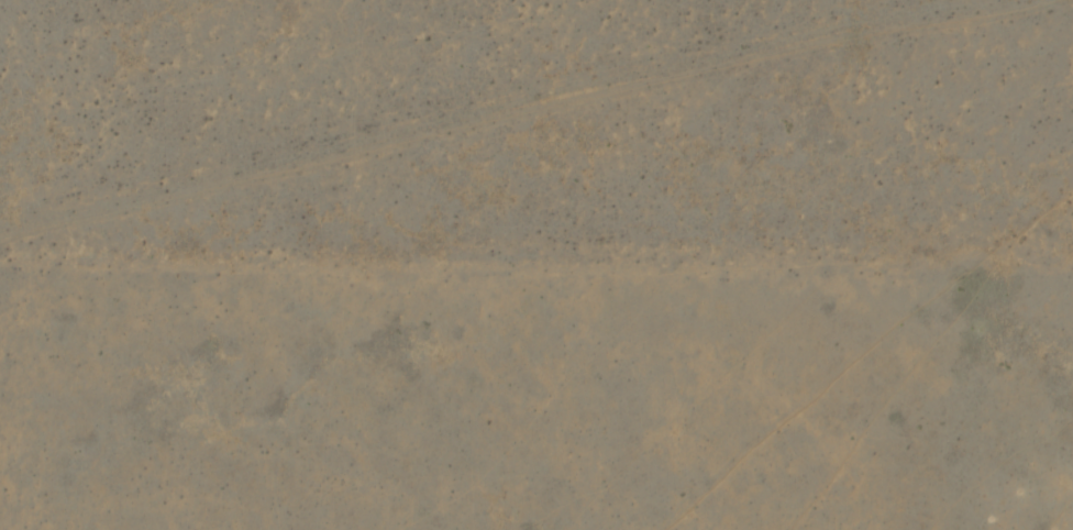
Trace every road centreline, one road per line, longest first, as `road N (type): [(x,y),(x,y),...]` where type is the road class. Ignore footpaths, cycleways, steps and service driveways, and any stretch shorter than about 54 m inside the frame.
road 1 (residential): [(0,247),(40,228),(285,165),(518,131),(971,0)]

